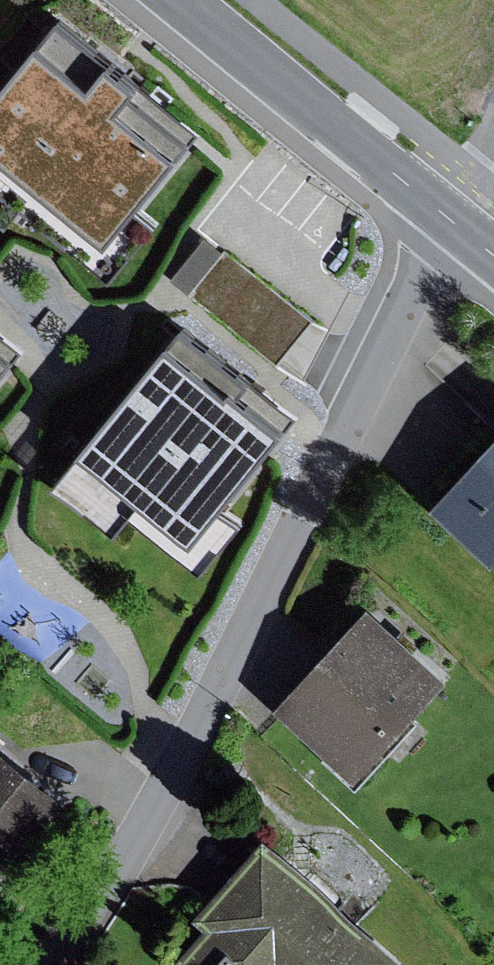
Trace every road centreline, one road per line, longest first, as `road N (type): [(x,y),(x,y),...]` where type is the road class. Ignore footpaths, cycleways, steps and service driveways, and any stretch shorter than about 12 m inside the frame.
road 1 (residential): [(54,964),(183,760),(451,219)]
road 2 (residential): [(180,0),(451,219)]

